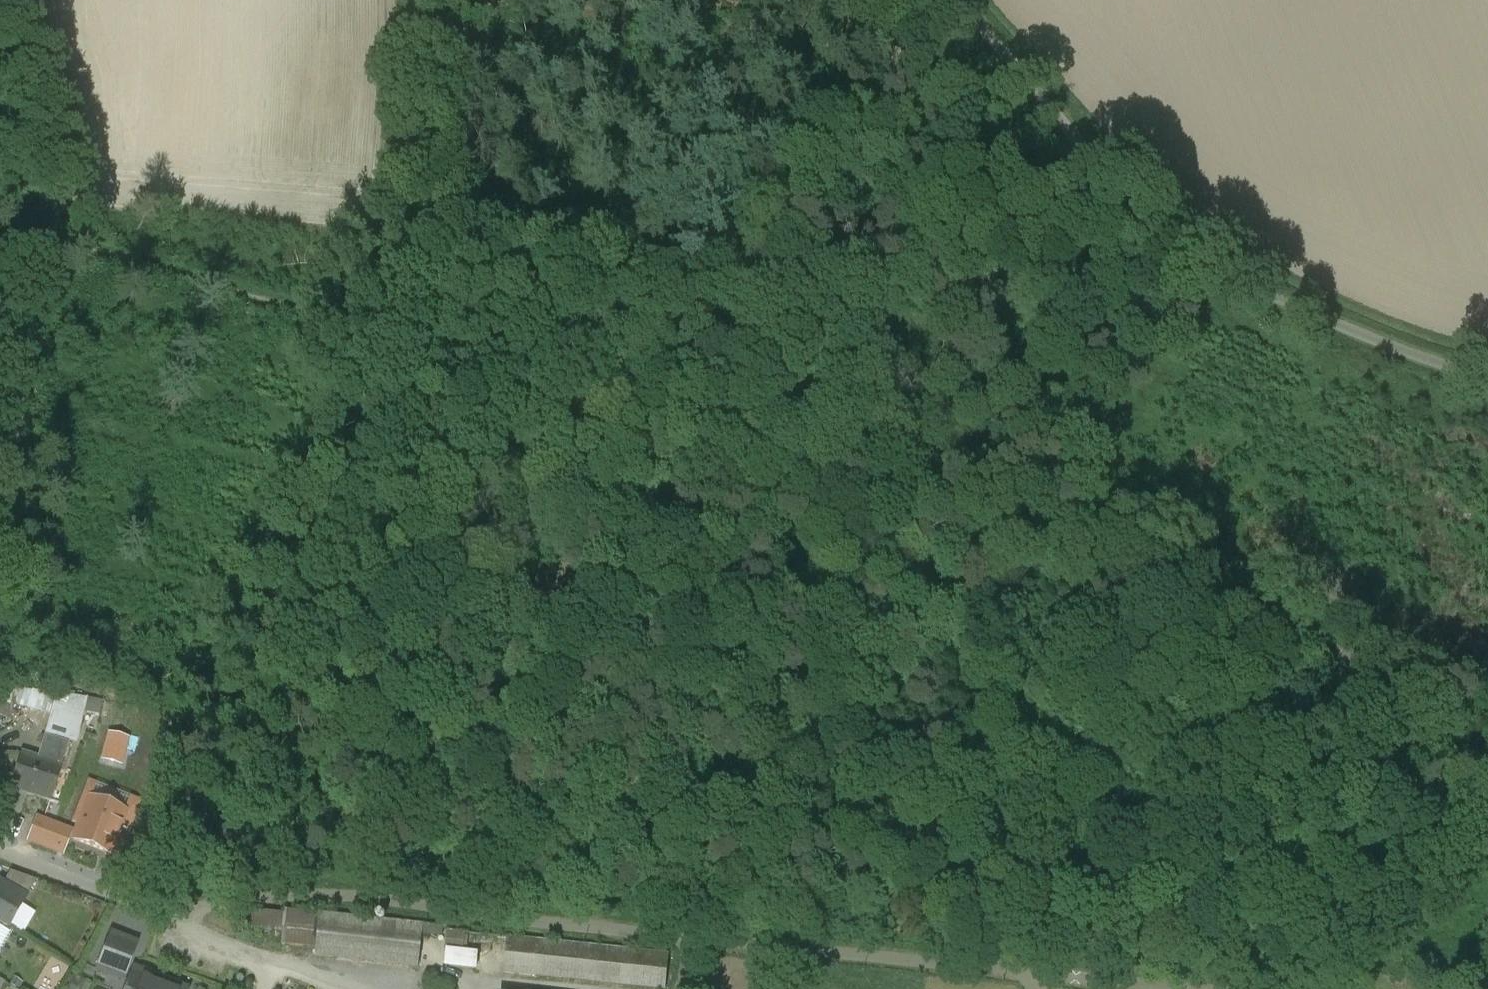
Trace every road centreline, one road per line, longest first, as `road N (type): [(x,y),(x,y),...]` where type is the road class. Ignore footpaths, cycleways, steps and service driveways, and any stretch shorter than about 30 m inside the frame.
road 1 (residential): [(1033,976),(589,933),(383,901),(274,900),(204,912),(141,903),(0,849)]
road 2 (unclassified): [(1487,377),(1332,323),(1198,250),(1093,156),(956,0)]
road 3 (residential): [(1160,988),(1033,976)]

